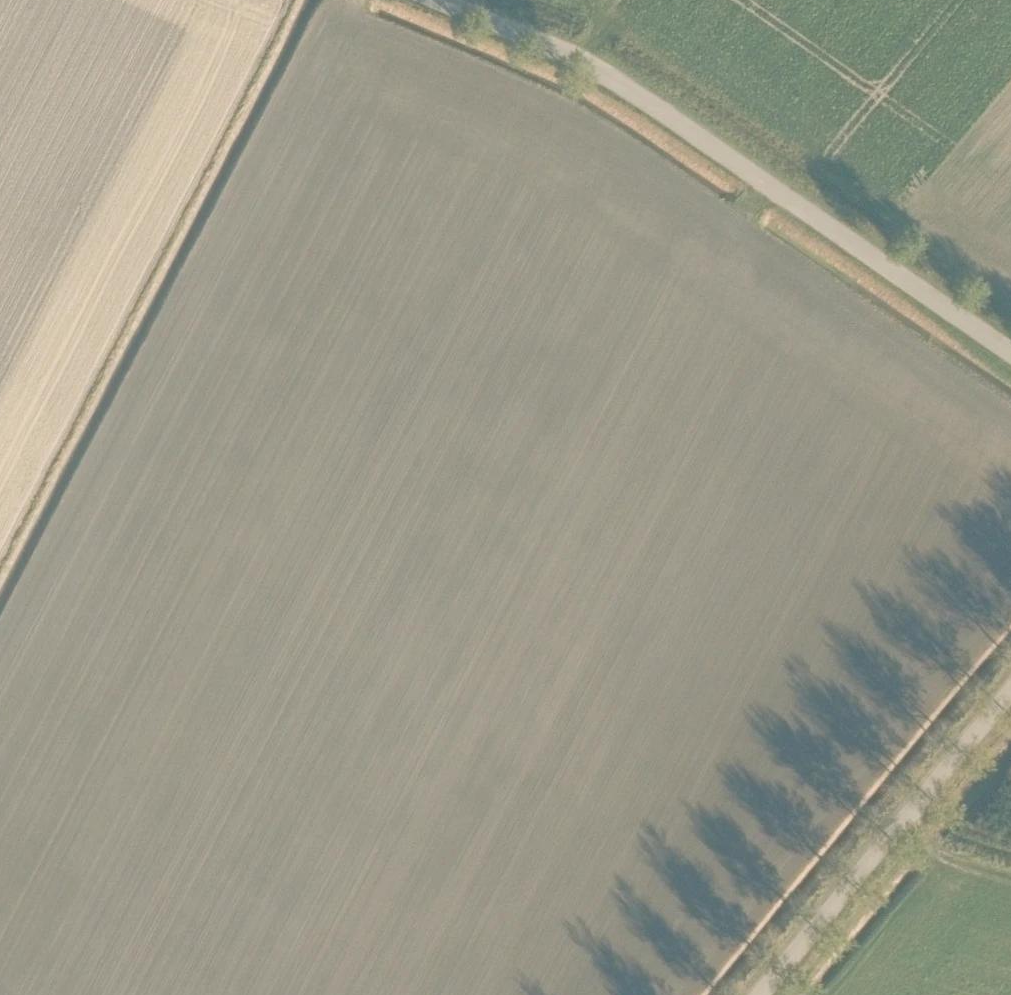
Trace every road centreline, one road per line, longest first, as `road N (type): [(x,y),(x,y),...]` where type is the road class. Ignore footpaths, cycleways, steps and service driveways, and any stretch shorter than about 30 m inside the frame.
road 1 (tertiary): [(1010,351),(630,89),(436,0)]
road 2 (tertiary): [(759,994),(1010,689)]

